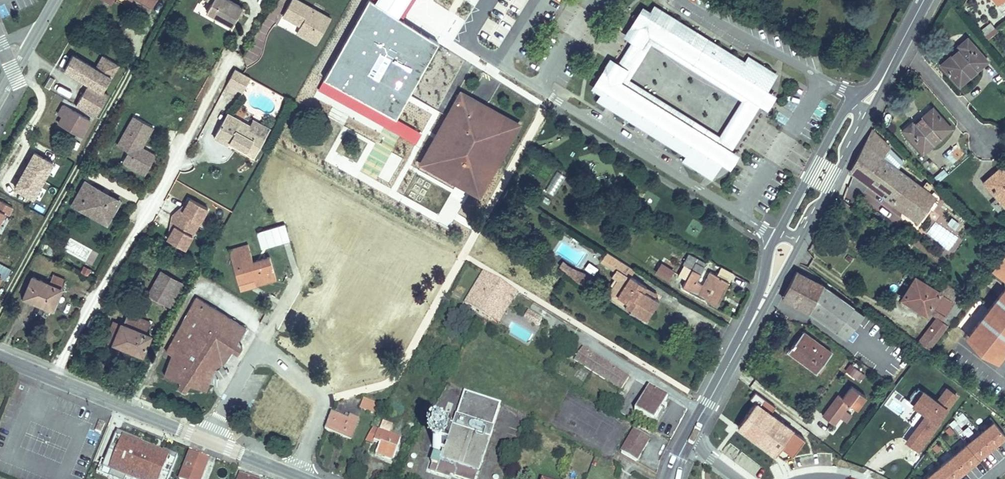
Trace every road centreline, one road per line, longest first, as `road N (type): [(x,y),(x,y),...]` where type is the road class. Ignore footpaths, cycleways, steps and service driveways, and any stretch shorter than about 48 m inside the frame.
road 1 (residential): [(54,378),(232,51)]
road 2 (secondary): [(889,65),(842,114),(770,246),(731,360)]
road 3 (secondary): [(731,360),(889,65)]
road 4 (residential): [(54,378),(304,478)]

